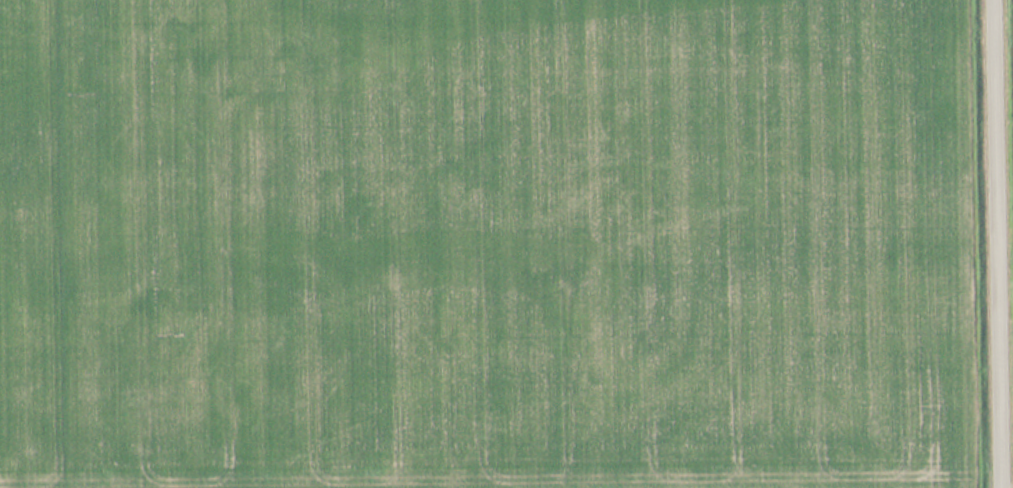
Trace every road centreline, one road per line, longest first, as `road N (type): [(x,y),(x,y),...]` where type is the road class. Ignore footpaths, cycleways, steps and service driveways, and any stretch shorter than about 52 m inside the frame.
road 1 (residential): [(1006,487),(998,0)]

